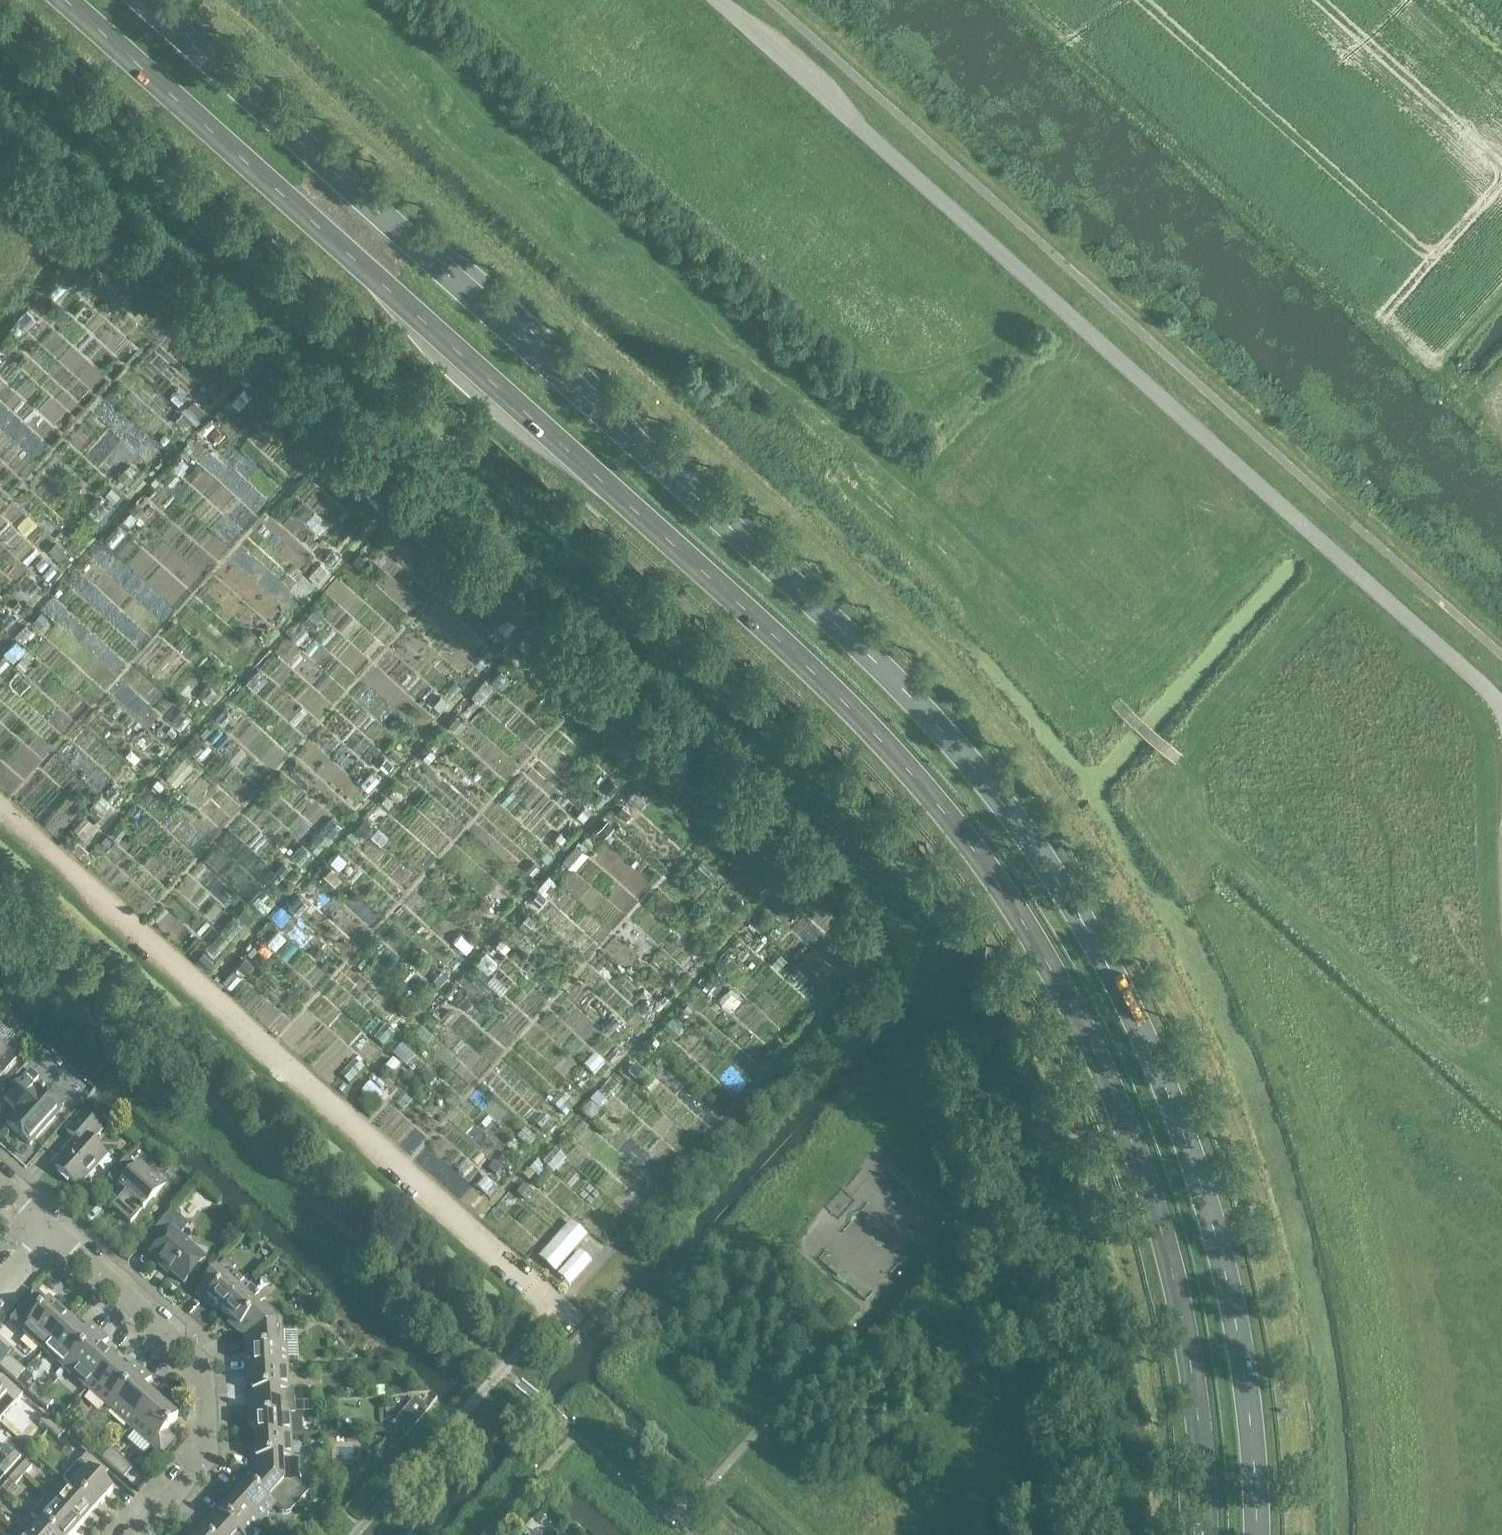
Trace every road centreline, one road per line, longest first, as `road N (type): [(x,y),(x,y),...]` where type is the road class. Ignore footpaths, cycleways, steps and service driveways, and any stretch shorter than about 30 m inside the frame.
road 1 (trunk): [(70,0),(733,589),(885,739),(986,858),(1058,970),(1140,1147),(1185,1310),(1208,1479),(1207,1534)]
road 2 (trunk): [(1259,1534),(1259,1467),(1238,1322),(1204,1188),(1133,1004),(1077,901),(990,785),(867,650),(148,0)]
road 3 (unclassified): [(1501,710),(1481,682),(719,0)]
road 4 (residential): [(119,1534),(197,1447),(199,1358),(49,1223)]

